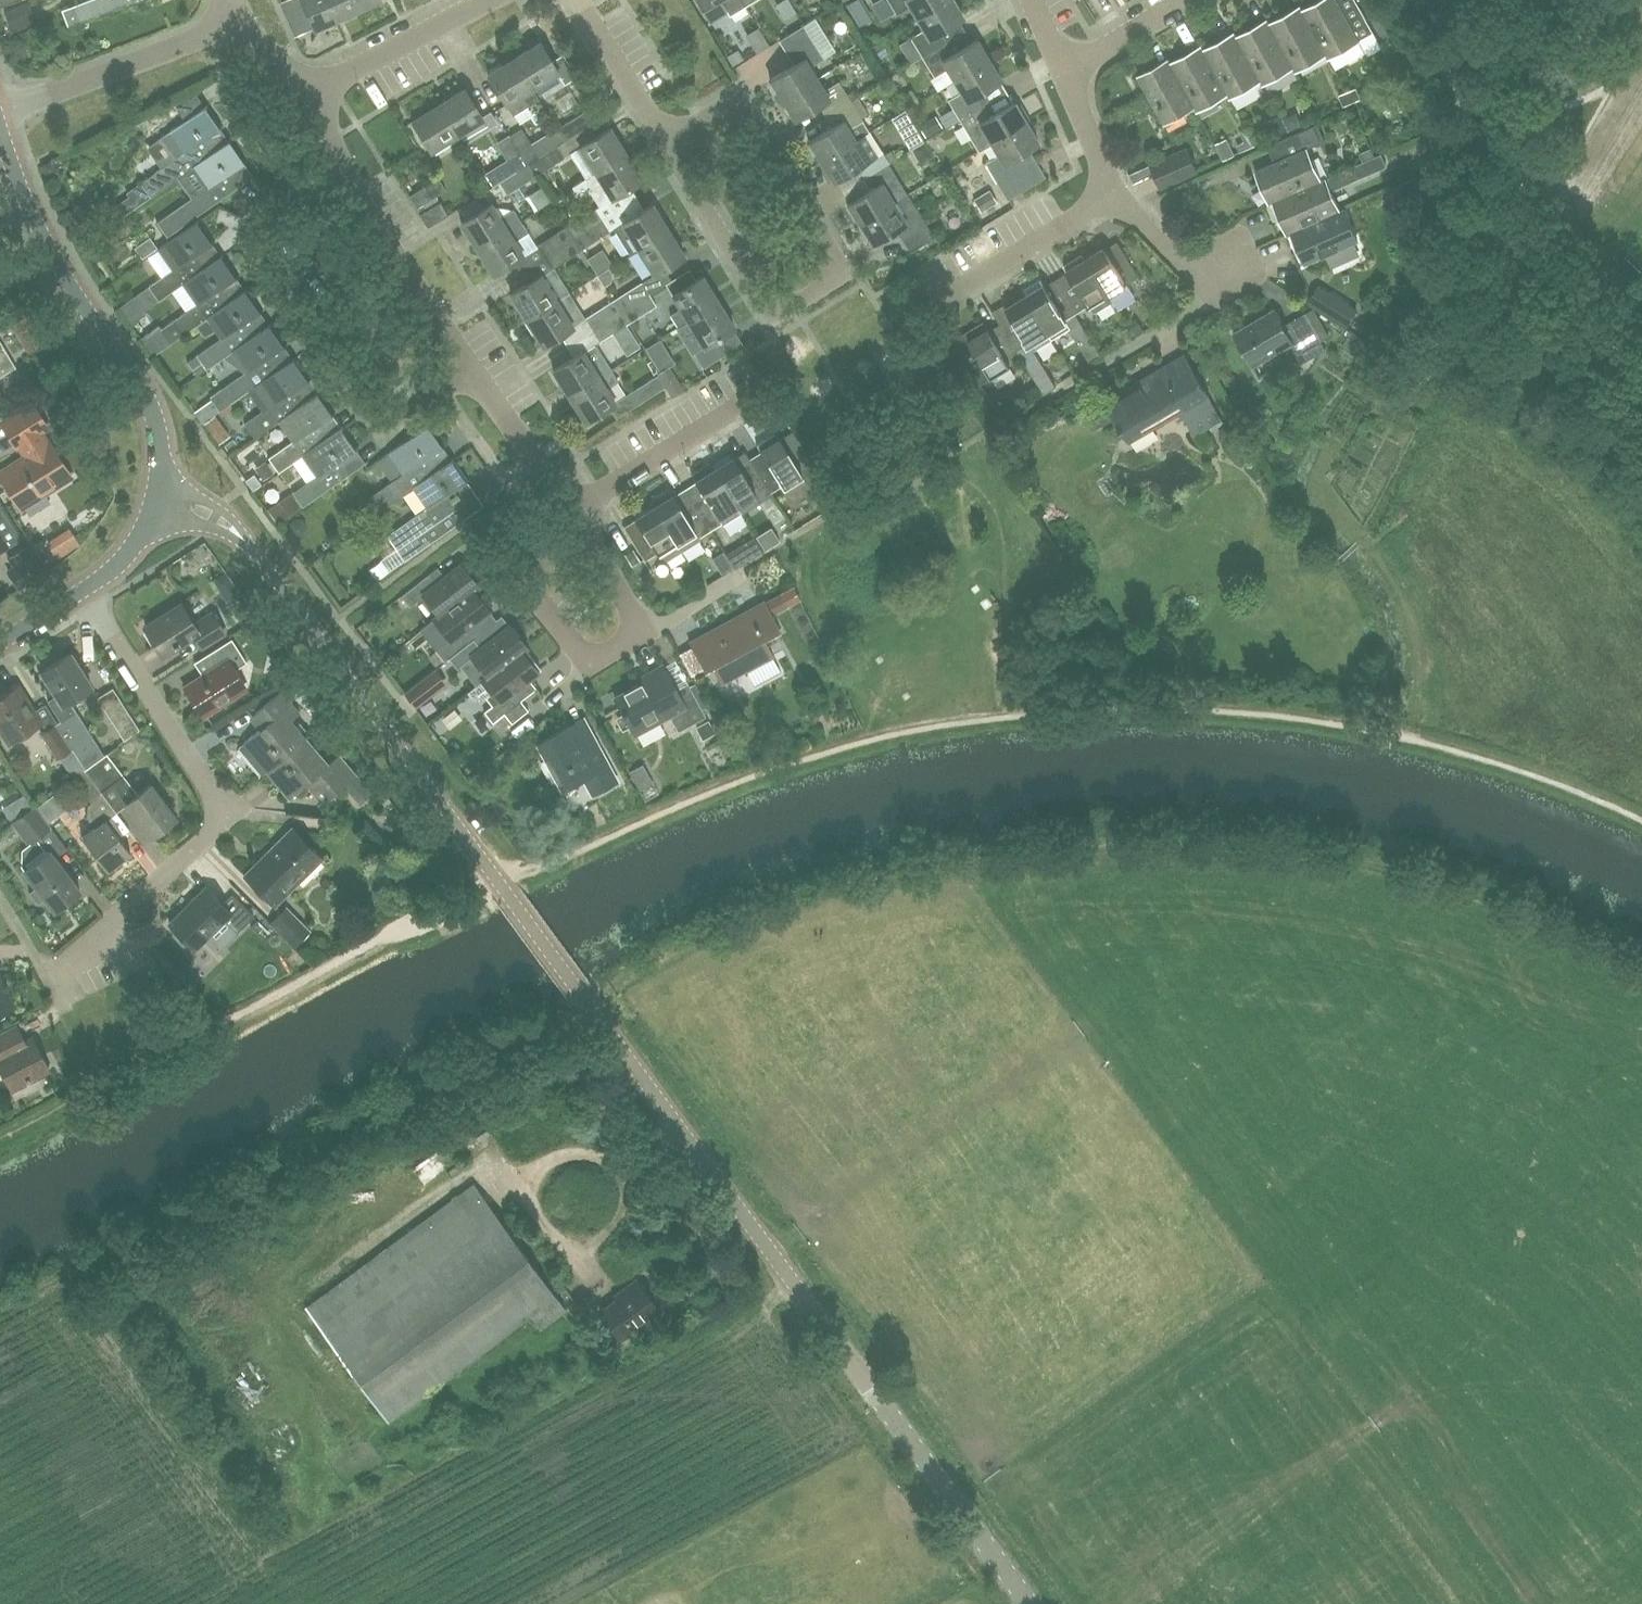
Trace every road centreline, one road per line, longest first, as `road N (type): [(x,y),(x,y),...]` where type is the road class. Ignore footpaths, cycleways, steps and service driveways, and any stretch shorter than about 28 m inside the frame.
road 1 (unclassified): [(1027,1603),(249,545),(222,521),(161,496)]
road 2 (residential): [(52,975),(207,838),(212,808),(85,588)]
road 3 (residential): [(467,369),(385,420),(359,410),(292,312),(248,231),(259,211),(337,161)]
road 4 (tertiary): [(161,496),(160,435),(144,389),(64,278),(0,132)]
road 5 (residential): [(666,143),(725,109),(743,111),(833,254),(835,275),(792,304),(775,305),(753,287)]
road 6 (residential): [(0,110),(238,21)]
road 7 (residential): [(581,529),(538,557),(535,591),(577,650),(592,656),(610,654),(632,637),(629,606)]
road 8 (residential): [(337,161),(467,369)]
road 9 (residential): [(569,512),(760,390)]
road 10 (residential): [(933,306),(1119,193)]
road 11 (residential): [(1062,390),(1234,286)]
road 12 (residential): [(313,92),(486,0)]
road 13 (residential): [(467,369),(569,512)]
road 14 (residential): [(753,287),(666,143)]
road 15 (residential): [(581,0),(666,143)]
road 16 (residential): [(1234,286),(1178,256),(1119,193)]
road 17 (residential): [(1059,74),(1186,0)]
road 18 (residential): [(1119,193),(1059,74)]
road 19 (tertiary): [(85,588),(140,542),(161,496)]

